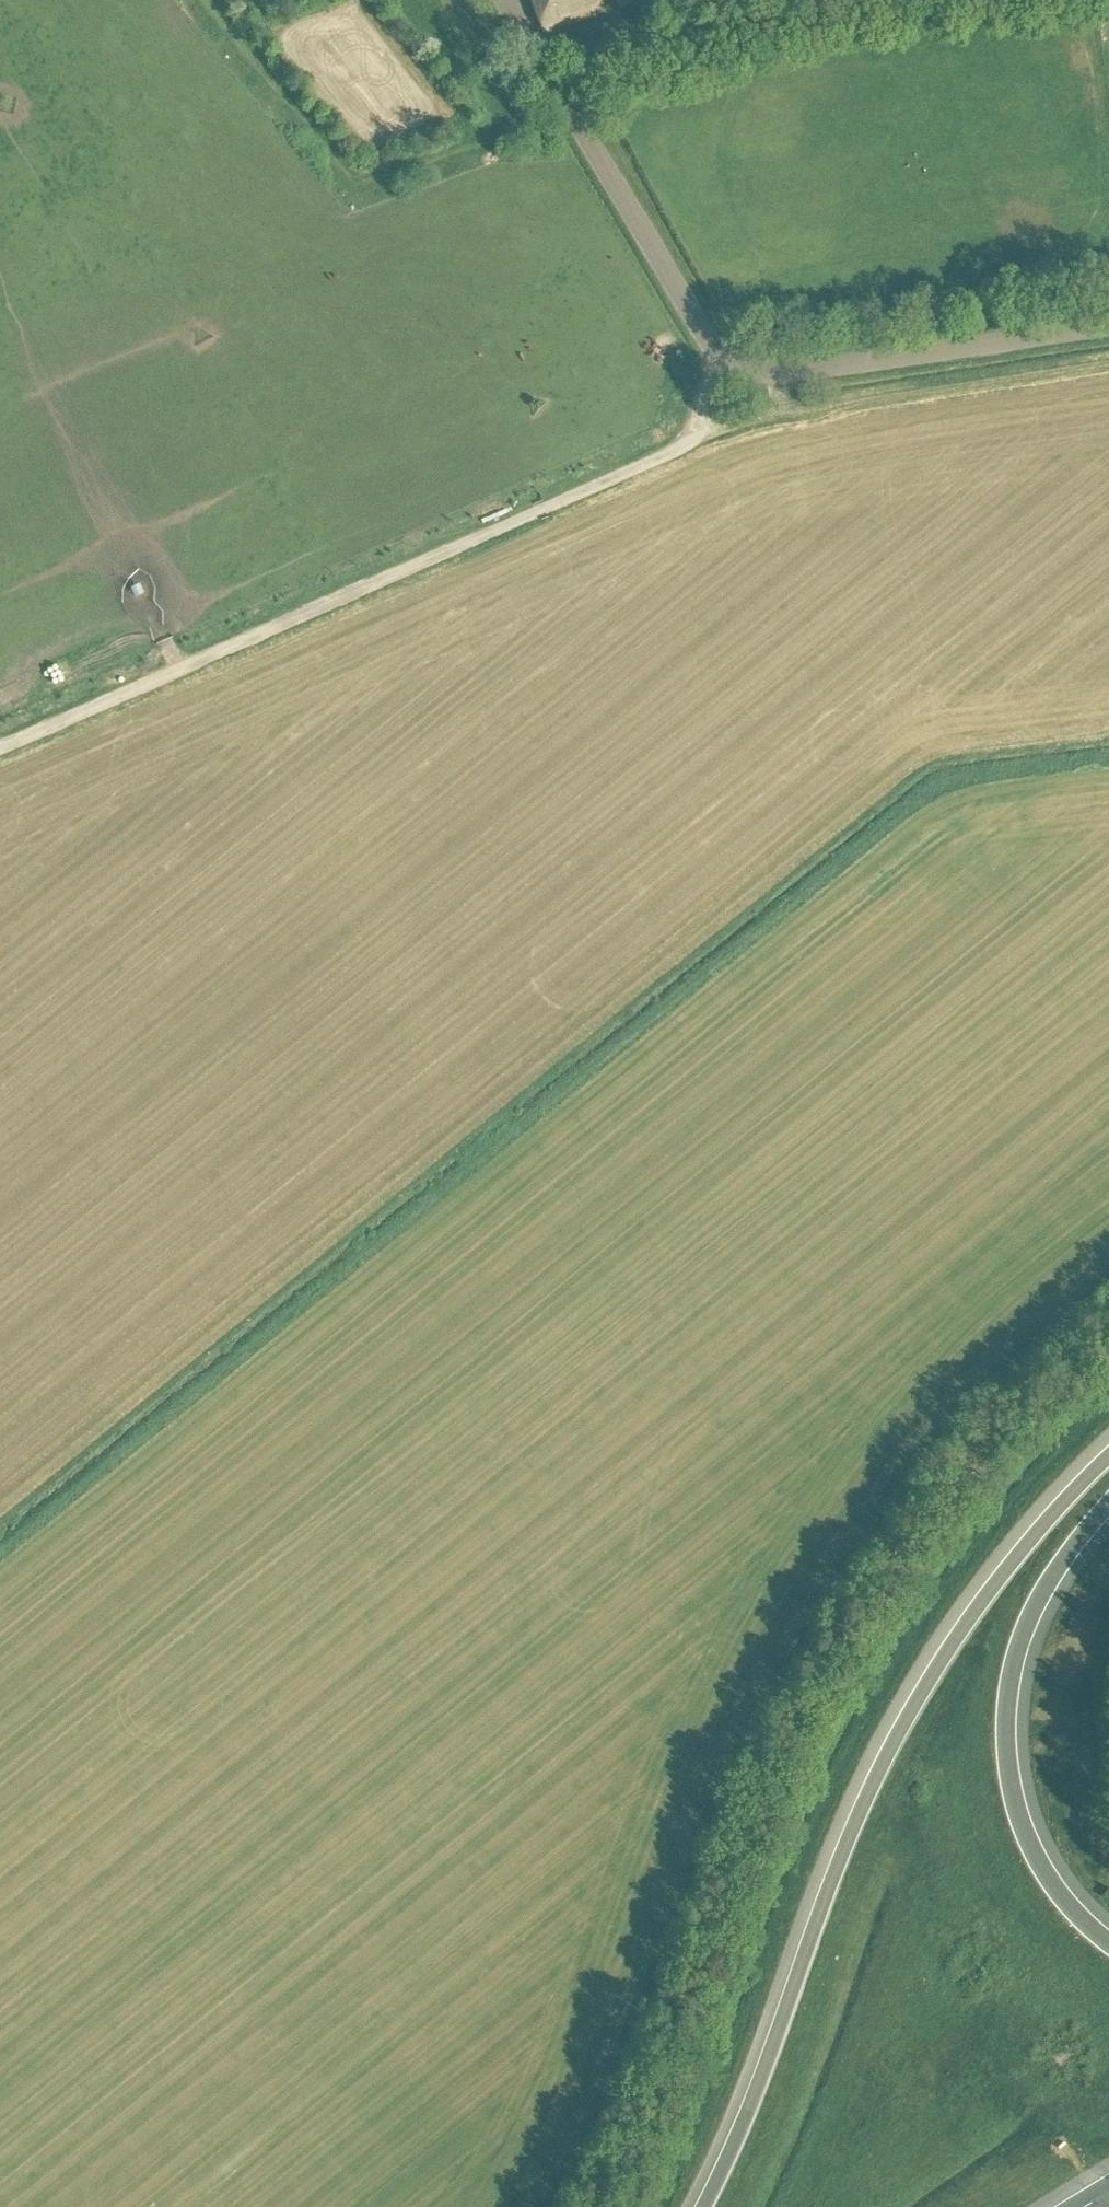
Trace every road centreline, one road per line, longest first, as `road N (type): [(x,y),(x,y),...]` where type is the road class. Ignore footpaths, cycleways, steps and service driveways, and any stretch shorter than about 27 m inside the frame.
road 1 (motorway): [(1108,1458),(980,1602),(907,1715),(866,1798),(756,2090),(702,2206)]
road 2 (unclassified): [(1108,328),(782,373),(743,371),(714,347),(504,0)]
road 3 (track): [(544,510),(0,750)]
road 4 (motorway): [(1108,1945),(1049,1883),(1014,1810),(1005,1733),(1029,1622),(1054,1571),(1108,1505)]
road 5 (track): [(544,510),(697,439),(714,347)]

